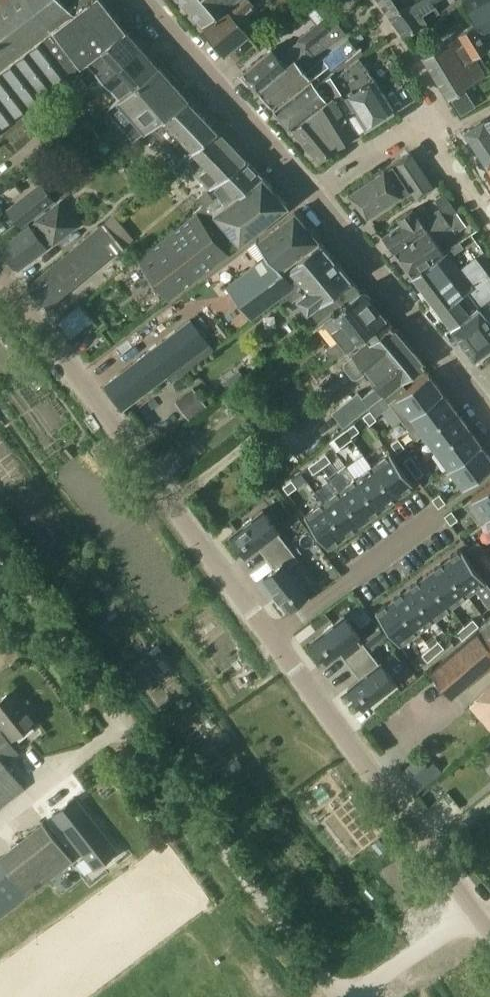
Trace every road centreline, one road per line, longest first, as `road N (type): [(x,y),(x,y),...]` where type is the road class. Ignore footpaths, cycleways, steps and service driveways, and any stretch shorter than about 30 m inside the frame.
road 1 (residential): [(339,996),(0,556)]
road 2 (residential): [(275,638),(0,268)]
road 3 (residential): [(482,908),(275,638)]
road 4 (tertiary): [(323,204),(147,0)]
road 5 (tertiary): [(489,414),(323,204)]
road 6 (residential): [(275,638),(436,517)]
road 7 (track): [(0,825),(126,722)]
road 8 (unclassified): [(354,996),(482,908)]
road 9 (residential): [(323,204),(450,121)]

